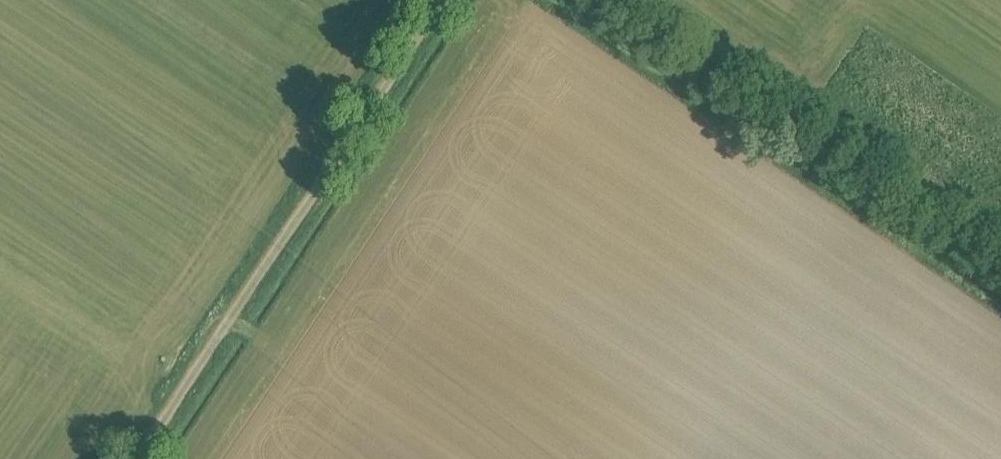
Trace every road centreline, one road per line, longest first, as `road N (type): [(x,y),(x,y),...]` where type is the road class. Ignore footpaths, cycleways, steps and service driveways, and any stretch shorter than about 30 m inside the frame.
road 1 (track): [(441,0),(140,458)]

